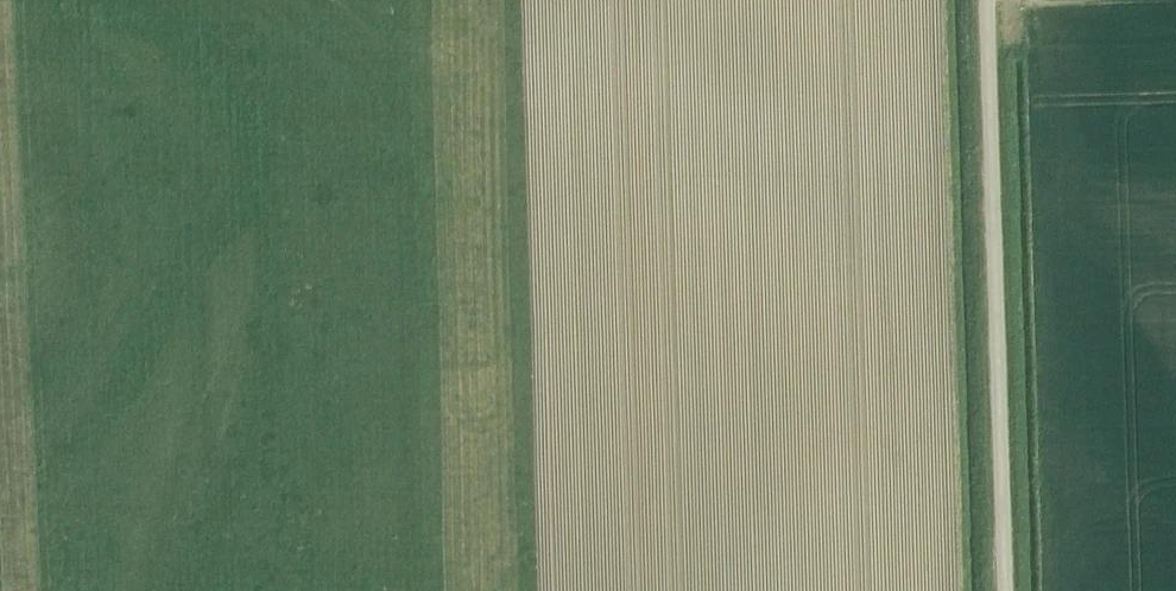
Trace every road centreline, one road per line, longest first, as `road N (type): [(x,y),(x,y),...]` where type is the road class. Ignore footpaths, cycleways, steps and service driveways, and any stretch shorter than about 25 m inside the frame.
road 1 (unclassified): [(1003,590),(986,0)]

